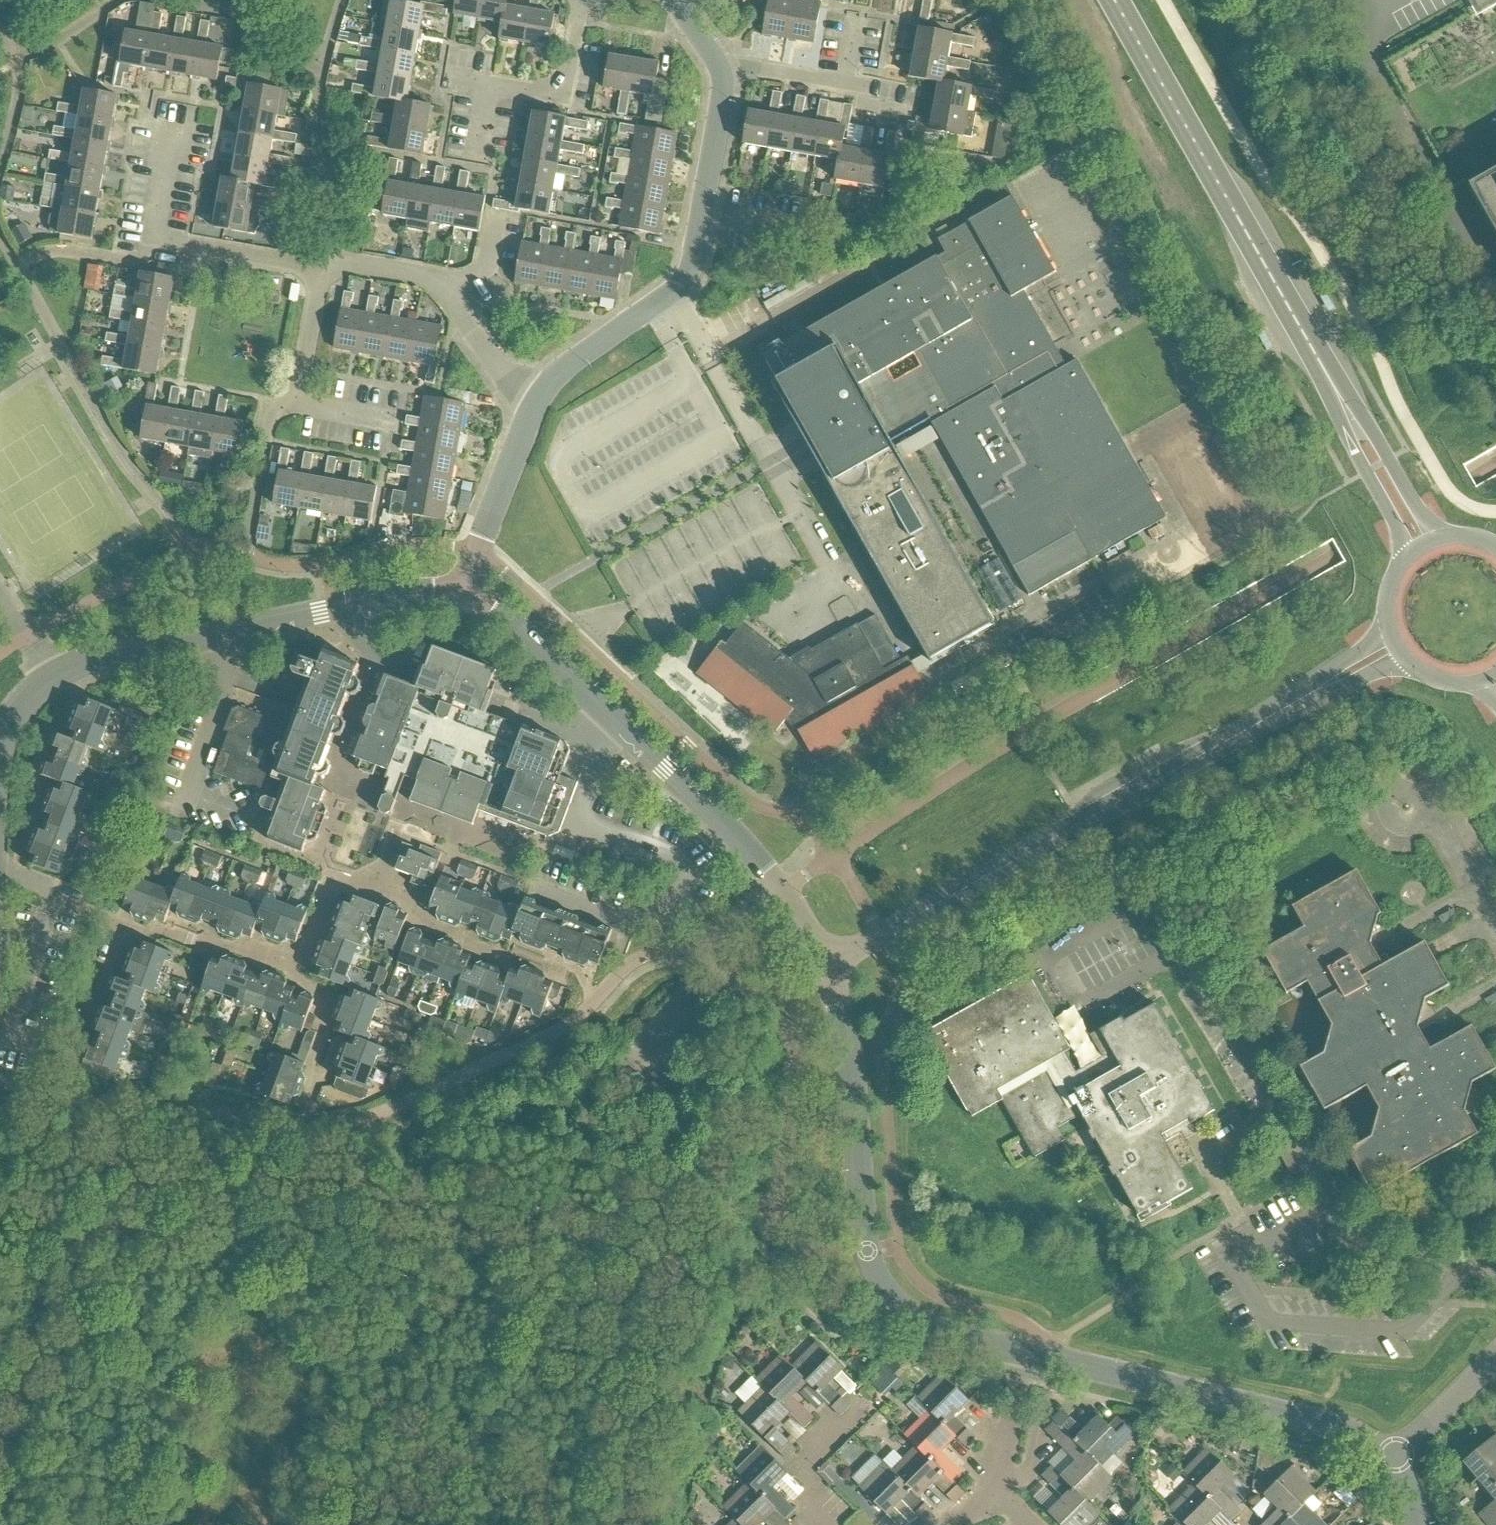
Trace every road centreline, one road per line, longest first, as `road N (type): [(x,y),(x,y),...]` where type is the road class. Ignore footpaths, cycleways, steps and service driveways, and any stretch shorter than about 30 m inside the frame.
road 1 (tertiary): [(1283,711),(823,966)]
road 2 (tertiary): [(823,966),(838,1007),(869,1256),(883,1285),(919,1322),(1029,1354)]
road 3 (tertiary): [(464,596),(400,596),(120,656),(58,678)]
road 4 (primary): [(1317,358),(1115,0)]
road 5 (tertiary): [(1029,1354),(1347,1431),(1390,1459)]
road 6 (tertiary): [(823,966),(753,854),(613,719)]
road 7 (residential): [(322,270),(154,238),(170,137)]
road 8 (unclassified): [(702,210),(690,278),(571,365),(537,402)]
road 9 (residential): [(582,1),(566,98),(491,84),(480,147)]
road 10 (residential): [(322,270),(299,404),(398,423)]
road 11 (primary): [(1449,536),(1422,518),(1317,358)]
road 12 (primary): [(1317,358),(1349,441),(1401,537),(1403,560)]
road 13 (unclassified): [(537,402),(464,596)]
road 14 (tertiary): [(613,719),(527,637),(464,596)]
road 15 (residential): [(124,926),(298,970)]
road 16 (residential): [(314,1112),(311,1071),(327,1003),(298,970)]
road 17 (residential): [(377,891),(410,904),(421,922),(511,957)]
road 18 (residential): [(124,926),(73,1064)]
road 19 (residential): [(1390,1459),(1495,1356)]
road 20 (residential): [(298,970),(337,878),(377,891)]
road 21 (residential): [(1029,1354),(992,1490)]
road 22 (residential): [(537,402),(513,386),(447,297)]
road 23 (unclassified): [(722,73),(702,210)]
road 24 (residential): [(447,297),(435,280),(353,264),(322,270)]
road 25 (tertiary): [(1283,711),(1409,665)]
road 26 (tertiary): [(1387,628),(1283,711)]
road 27 (residential): [(992,1490),(1020,1480),(1046,1408),(1062,1391)]
road 28 (residential): [(722,73),(745,68),(845,85)]
road 29 (residential): [(855,1418),(800,1477),(820,1512)]

